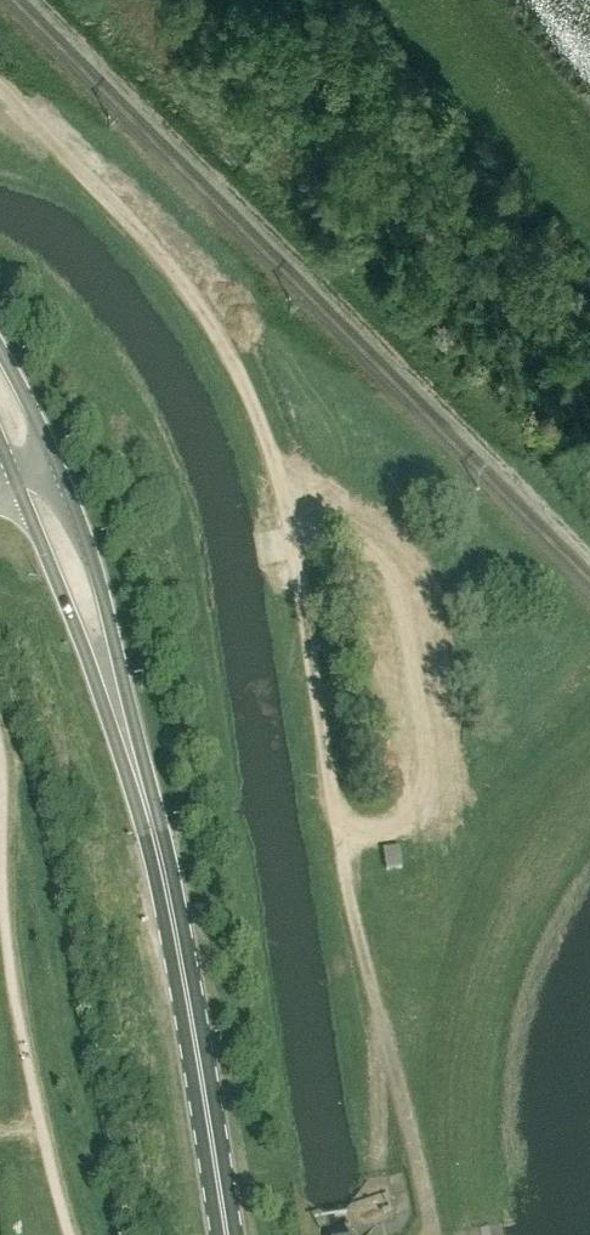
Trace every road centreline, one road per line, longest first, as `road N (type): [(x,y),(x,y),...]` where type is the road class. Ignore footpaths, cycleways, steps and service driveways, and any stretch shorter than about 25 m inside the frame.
road 1 (unclassified): [(426,1234),(411,1124),(340,851),(276,460),(183,286),(0,94)]
road 2 (primary): [(224,1234),(172,912),(131,756)]
road 3 (primary): [(131,756),(112,628),(87,533),(54,457)]
road 4 (primary): [(13,472),(131,756)]
road 5 (primary): [(54,457),(0,348)]

